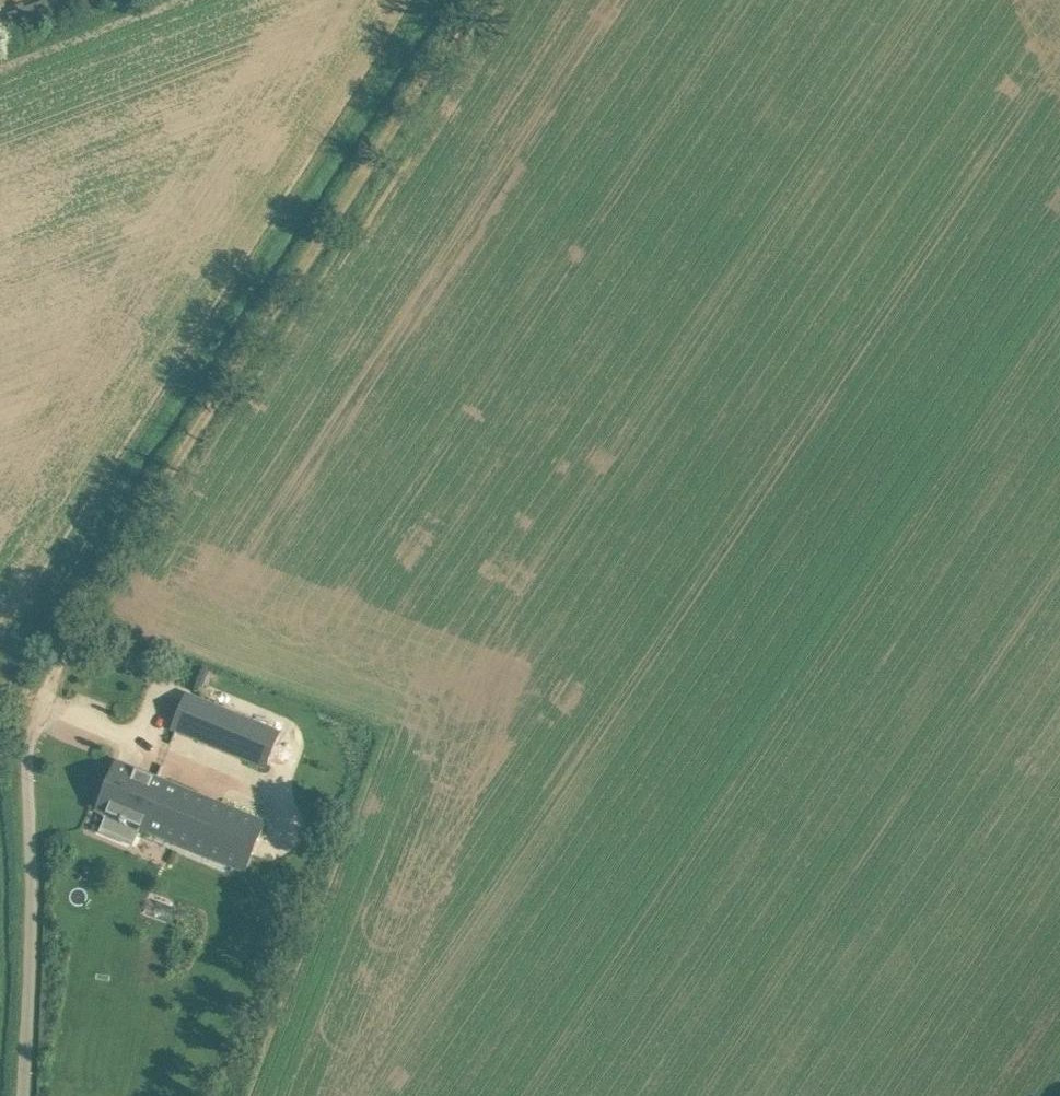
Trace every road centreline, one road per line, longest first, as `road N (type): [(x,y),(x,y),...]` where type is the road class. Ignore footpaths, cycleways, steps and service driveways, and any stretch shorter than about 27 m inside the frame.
road 1 (track): [(482,0),(70,633),(47,687)]
road 2 (unclassified): [(25,1095),(27,752),(47,687)]

